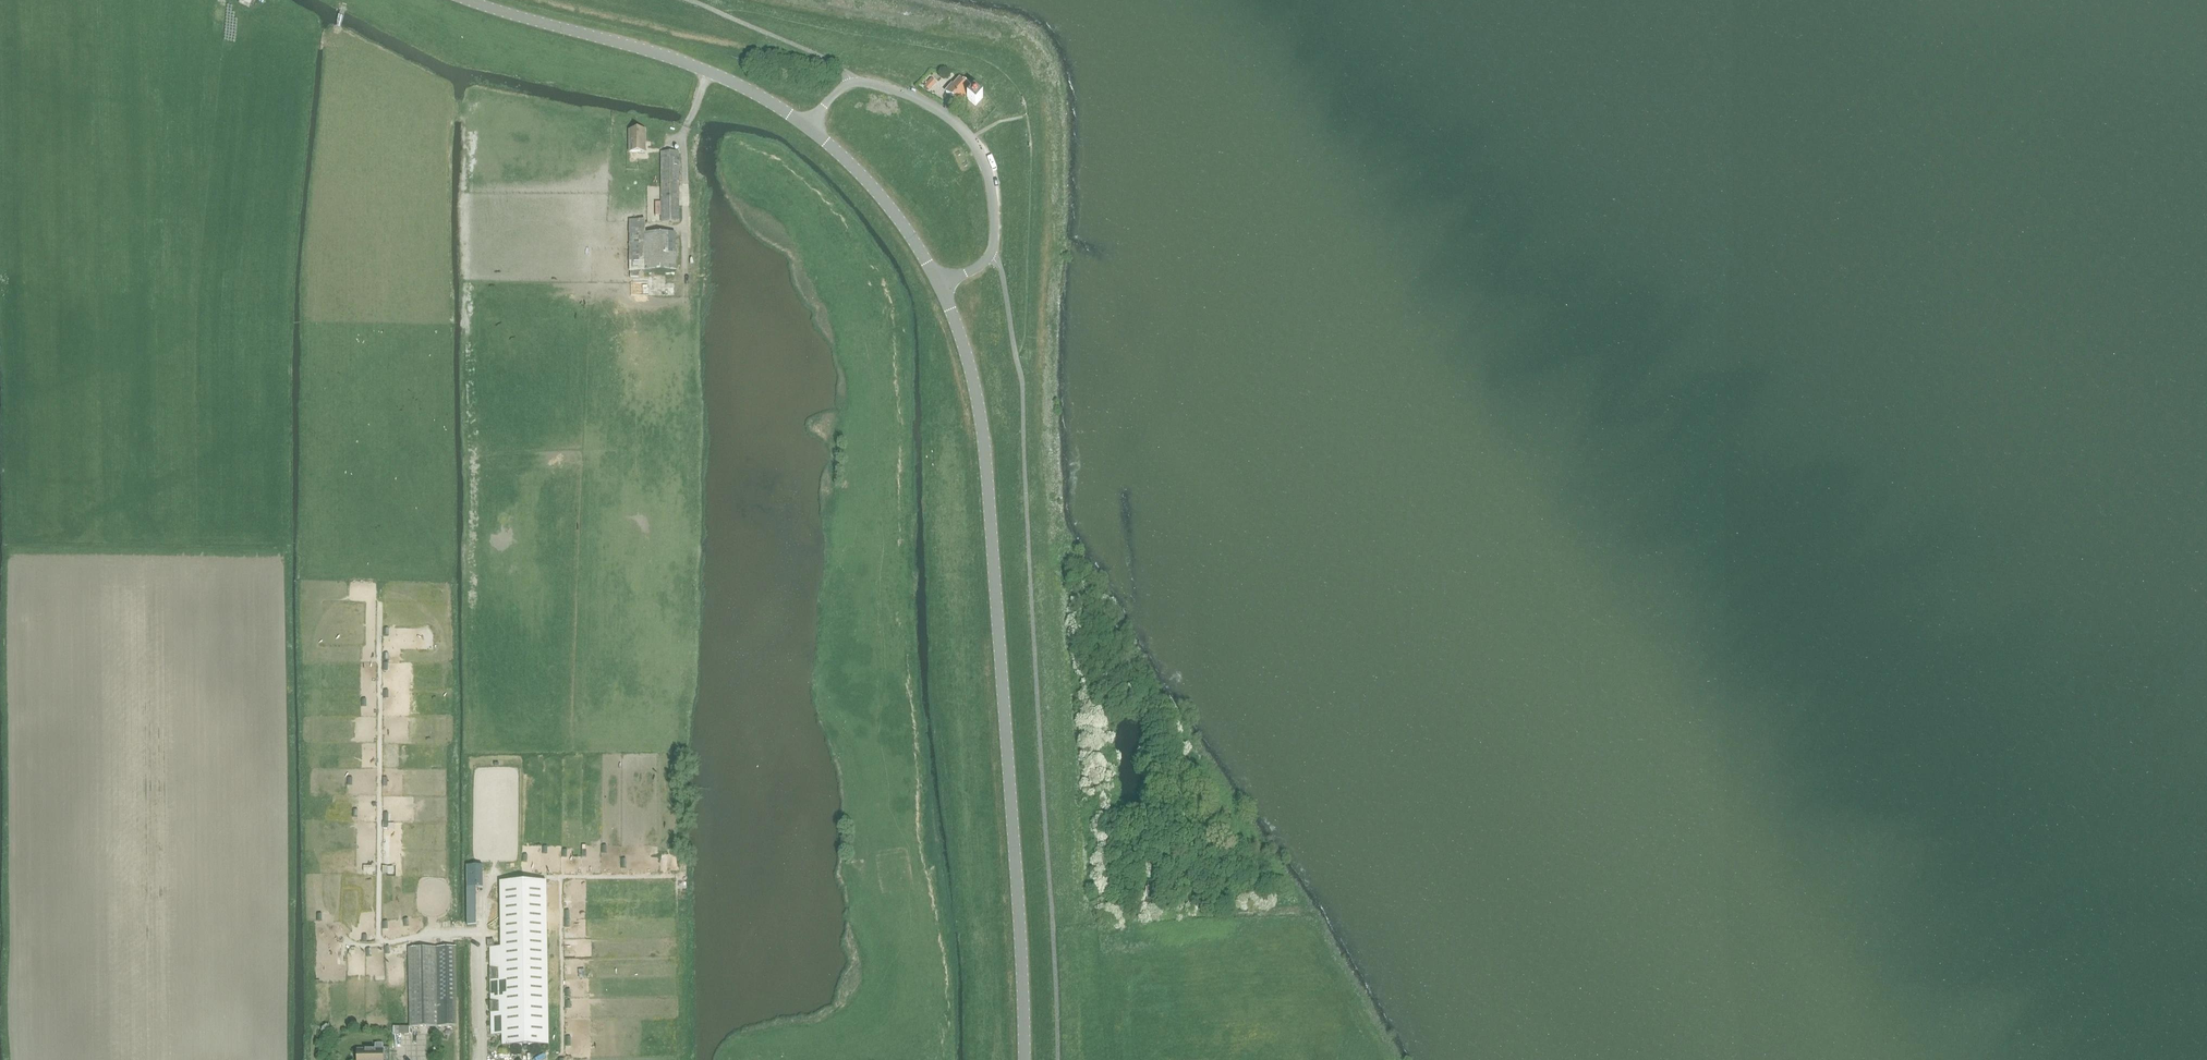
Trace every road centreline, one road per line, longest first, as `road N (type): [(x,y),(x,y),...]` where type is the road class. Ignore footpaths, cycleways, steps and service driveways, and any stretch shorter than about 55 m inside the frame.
road 1 (tertiary): [(1025,1059),(984,440),(969,365),(940,285)]
road 2 (tertiary): [(810,127),(666,55),(468,0)]
road 3 (unclassified): [(990,254),(990,177),(973,140),(925,101),(853,82)]
road 4 (tertiary): [(940,285),(890,209),(810,127)]

